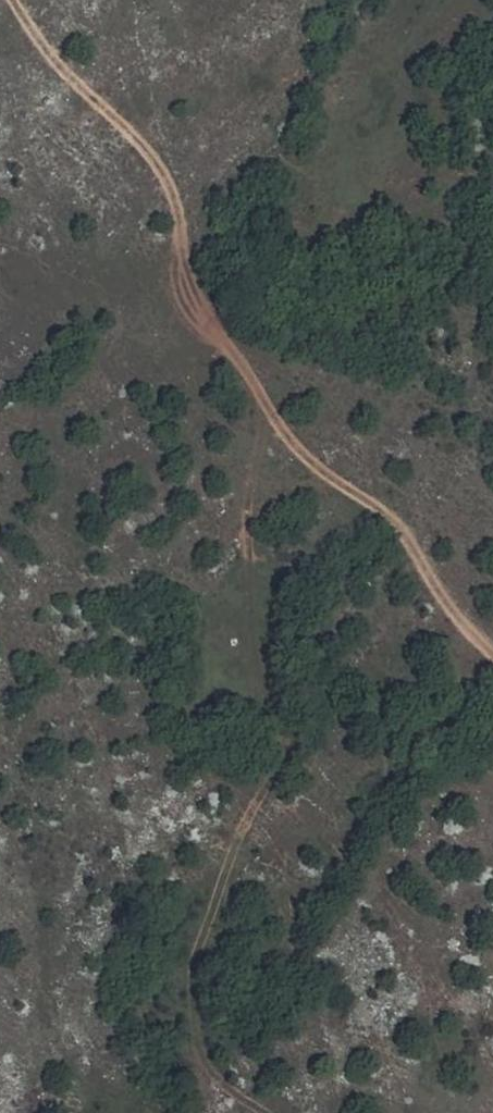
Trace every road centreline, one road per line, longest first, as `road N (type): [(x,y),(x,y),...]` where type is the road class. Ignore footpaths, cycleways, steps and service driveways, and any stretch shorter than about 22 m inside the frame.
road 1 (track): [(492,654),(446,601),(397,517),(320,472),(269,411),(189,277),(176,196),(152,143),(48,55),(18,0)]
road 2 (track): [(269,411),(249,483),(247,553),(287,749),(223,856),(189,960),(186,1050),(265,1112)]

